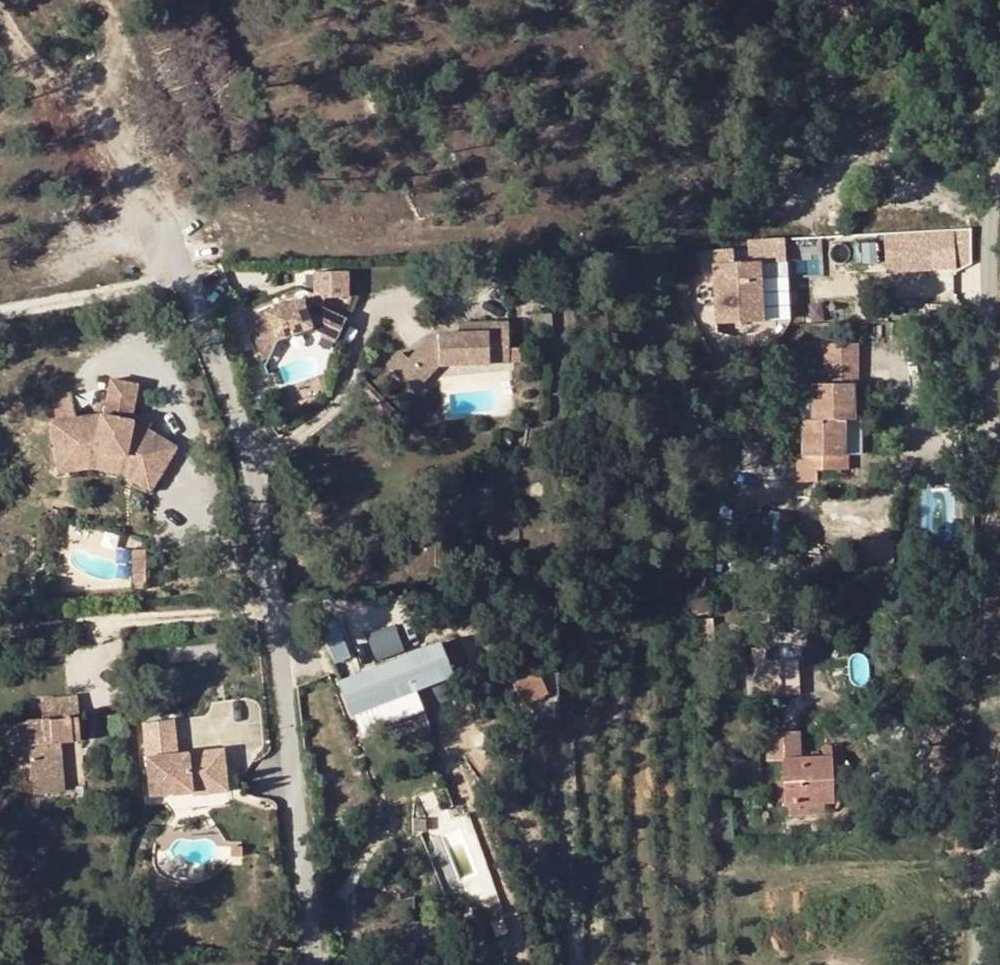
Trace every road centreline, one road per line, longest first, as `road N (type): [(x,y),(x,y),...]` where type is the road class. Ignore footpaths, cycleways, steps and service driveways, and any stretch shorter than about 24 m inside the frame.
road 1 (residential): [(999,206),(995,611),(978,964)]
road 2 (residential): [(181,270),(234,402),(266,538),(317,964)]
road 3 (track): [(8,0),(181,270)]

